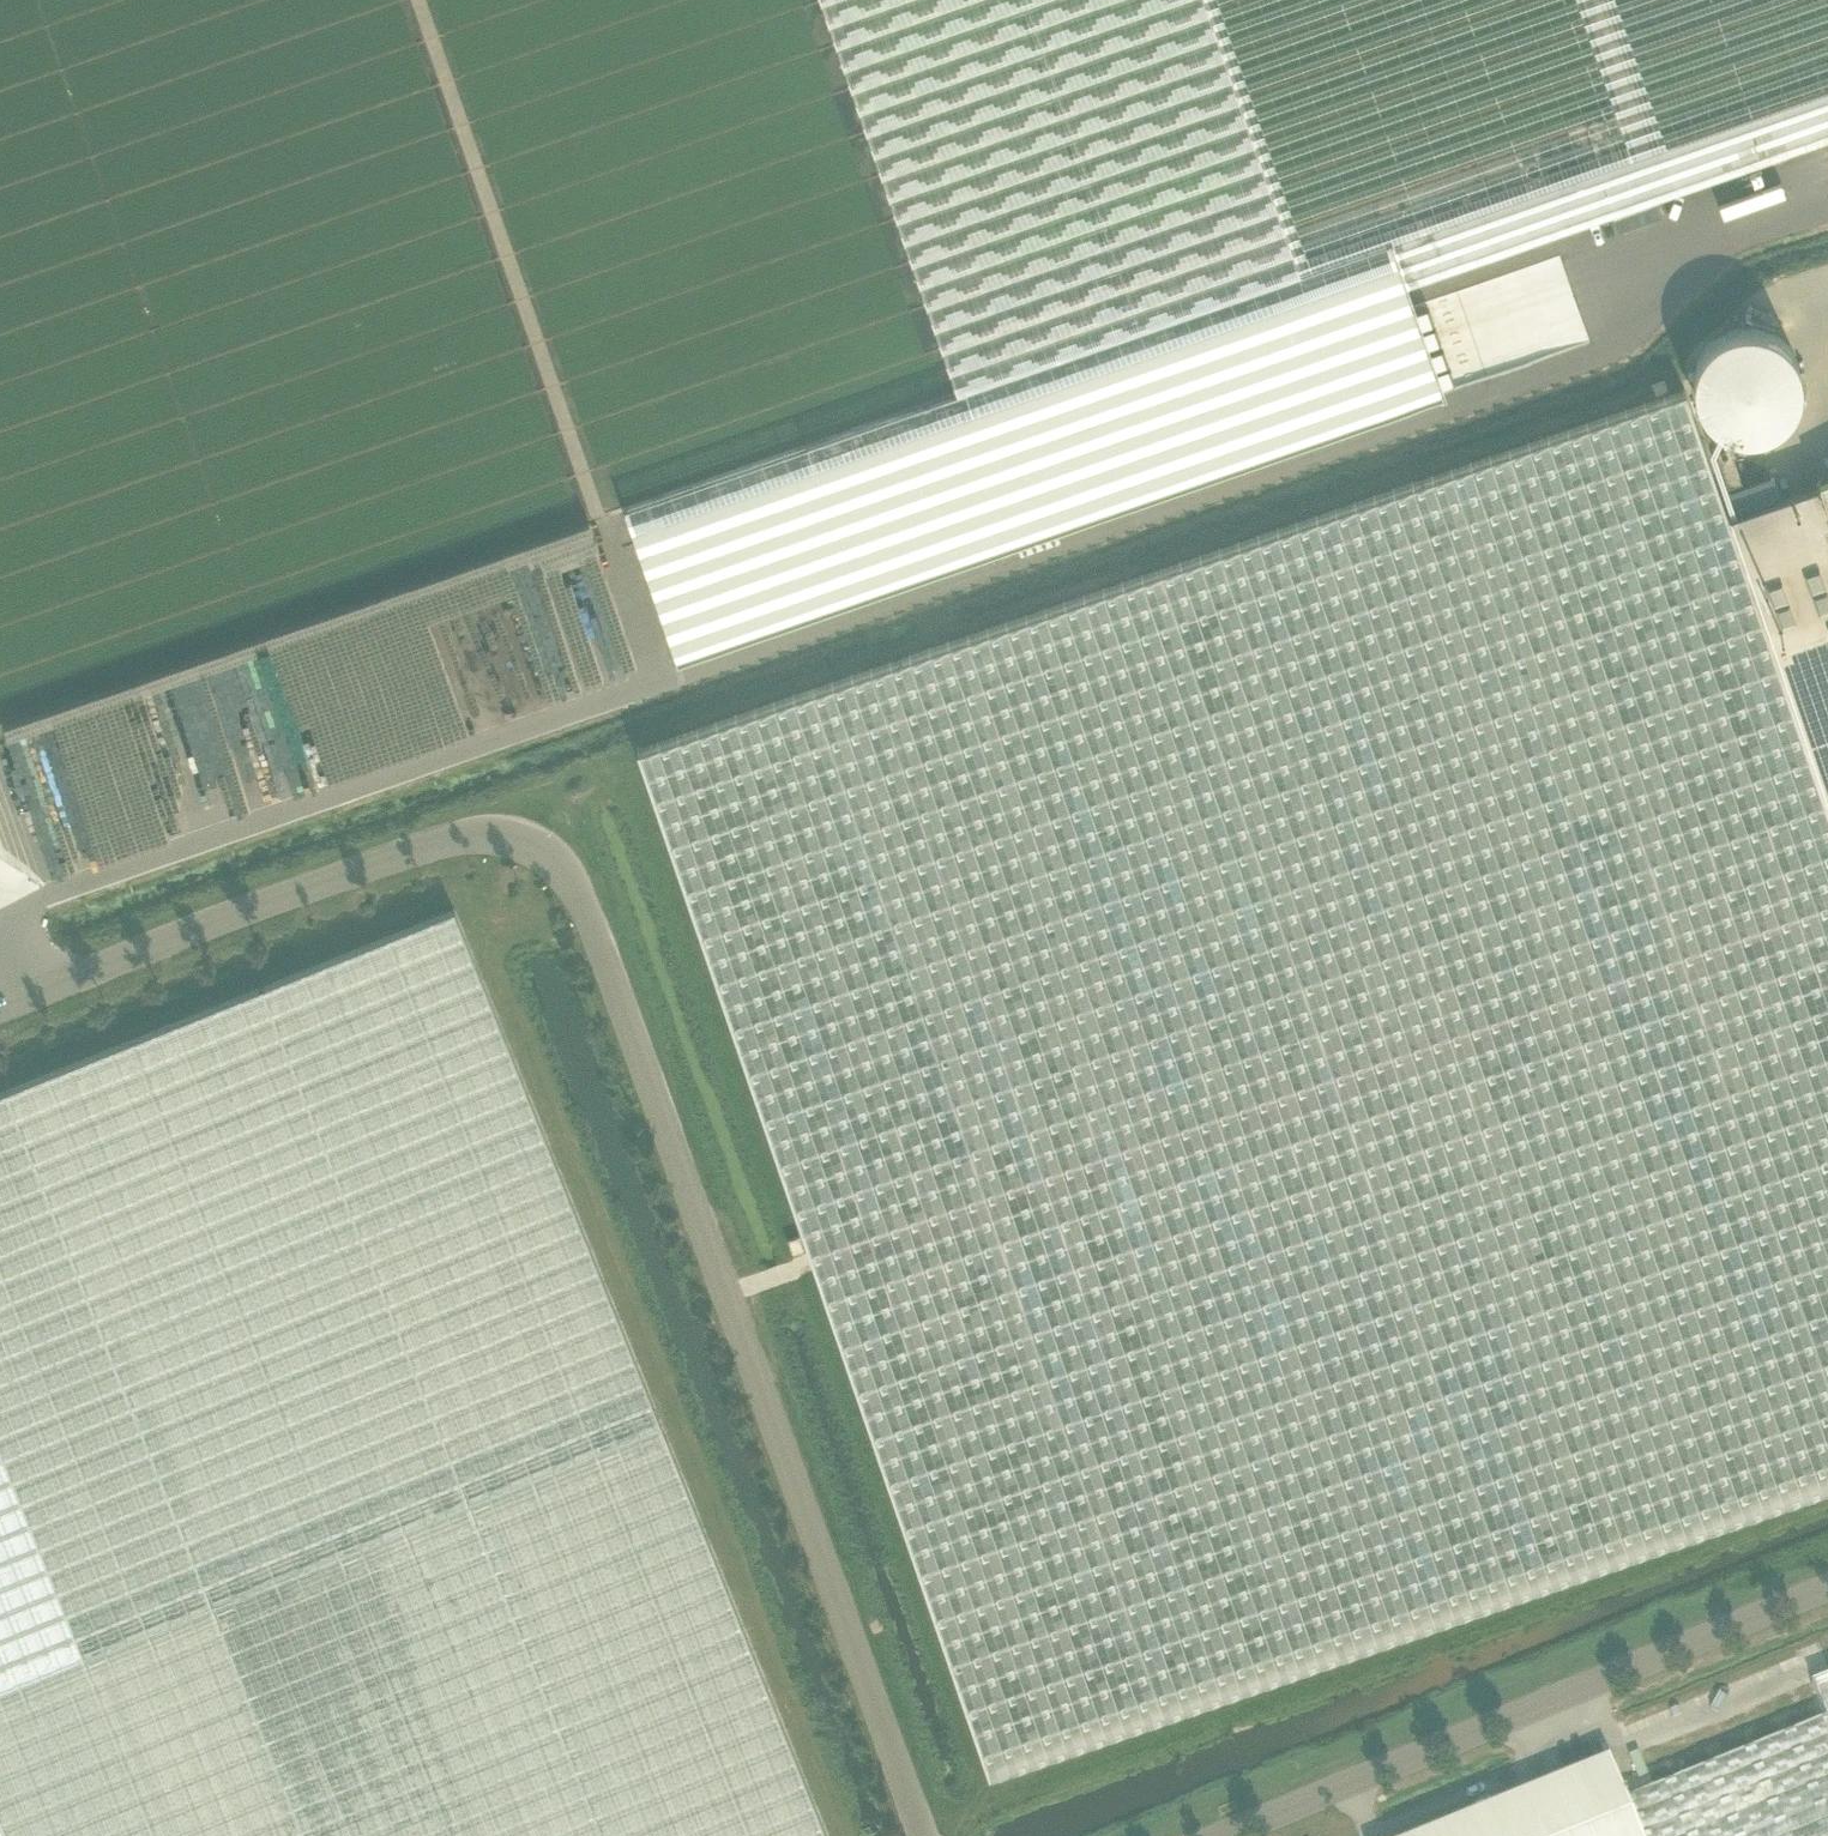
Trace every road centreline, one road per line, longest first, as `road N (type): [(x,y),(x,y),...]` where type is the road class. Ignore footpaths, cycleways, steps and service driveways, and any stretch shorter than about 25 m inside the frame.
road 1 (unclassified): [(926,1835),(616,965),(555,870),(487,838),(414,850),(0,1001)]
road 2 (unclassified): [(1827,1588),(1224,1835)]

